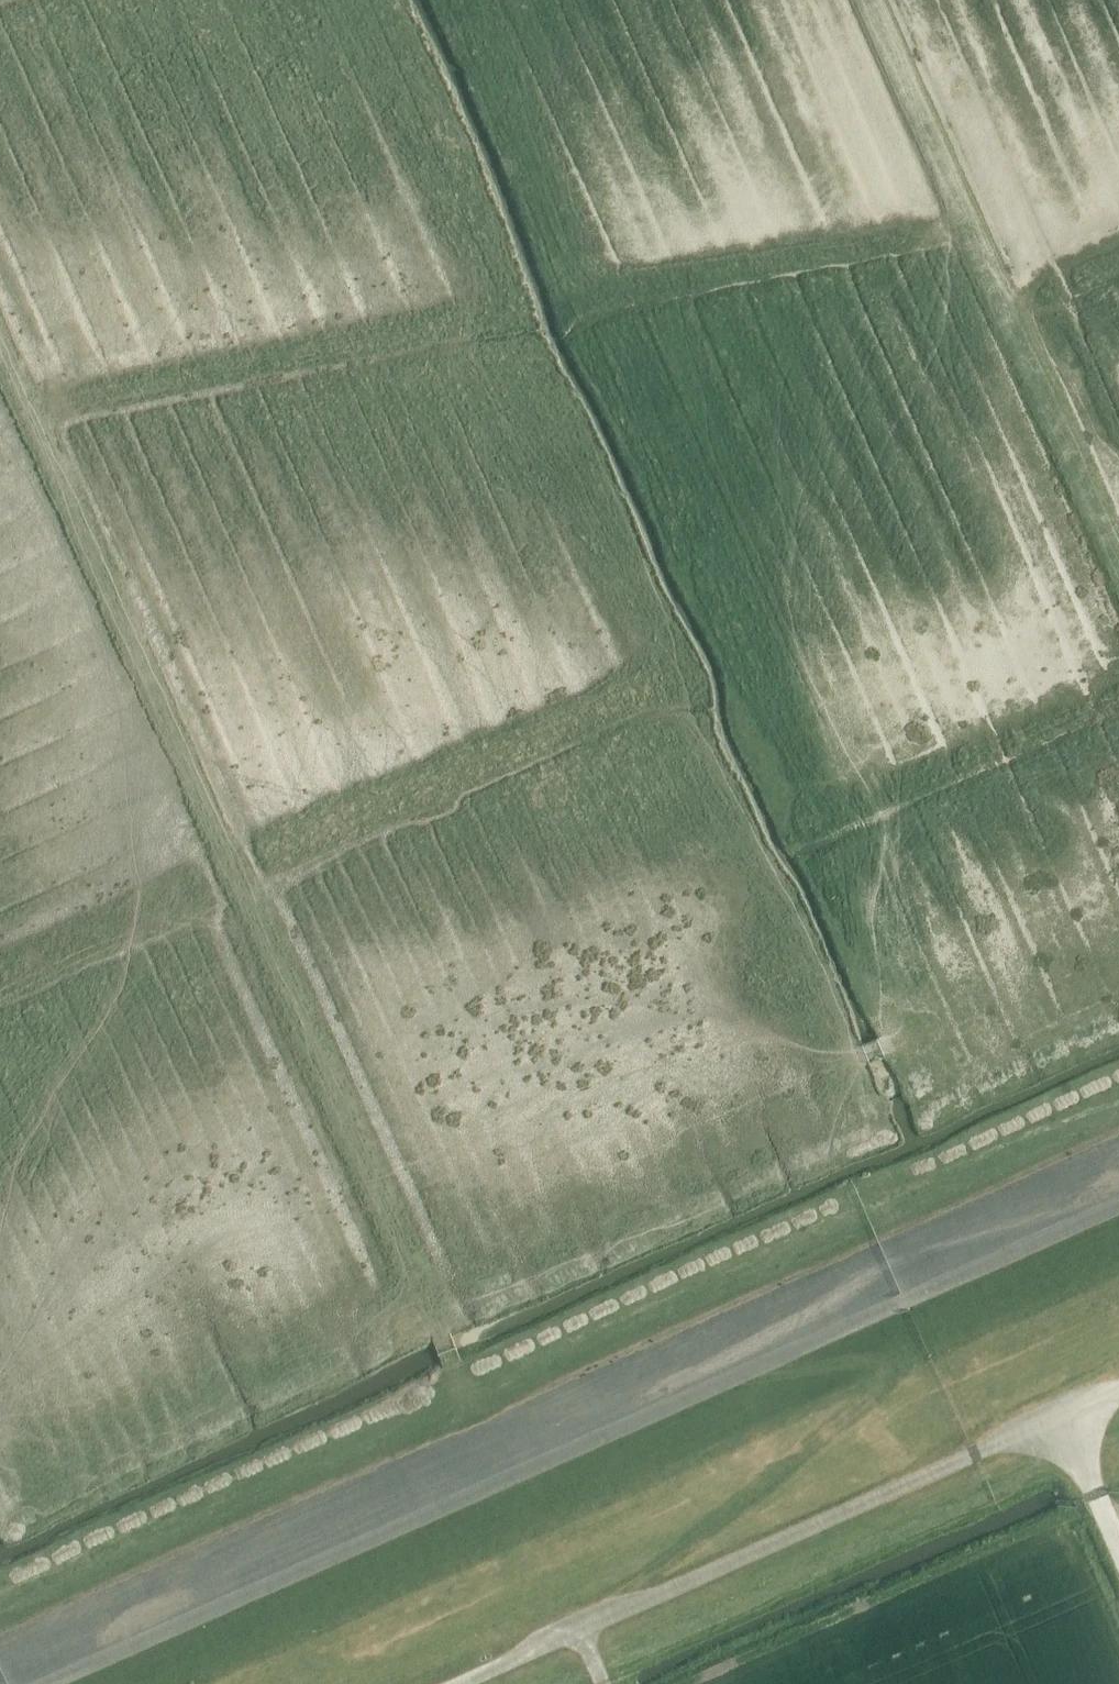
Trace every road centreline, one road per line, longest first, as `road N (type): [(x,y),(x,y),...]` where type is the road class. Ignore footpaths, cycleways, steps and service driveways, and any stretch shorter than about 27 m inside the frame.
road 1 (track): [(42,1683),(1118,1203)]
road 2 (track): [(571,1634),(907,1366),(741,1373)]

